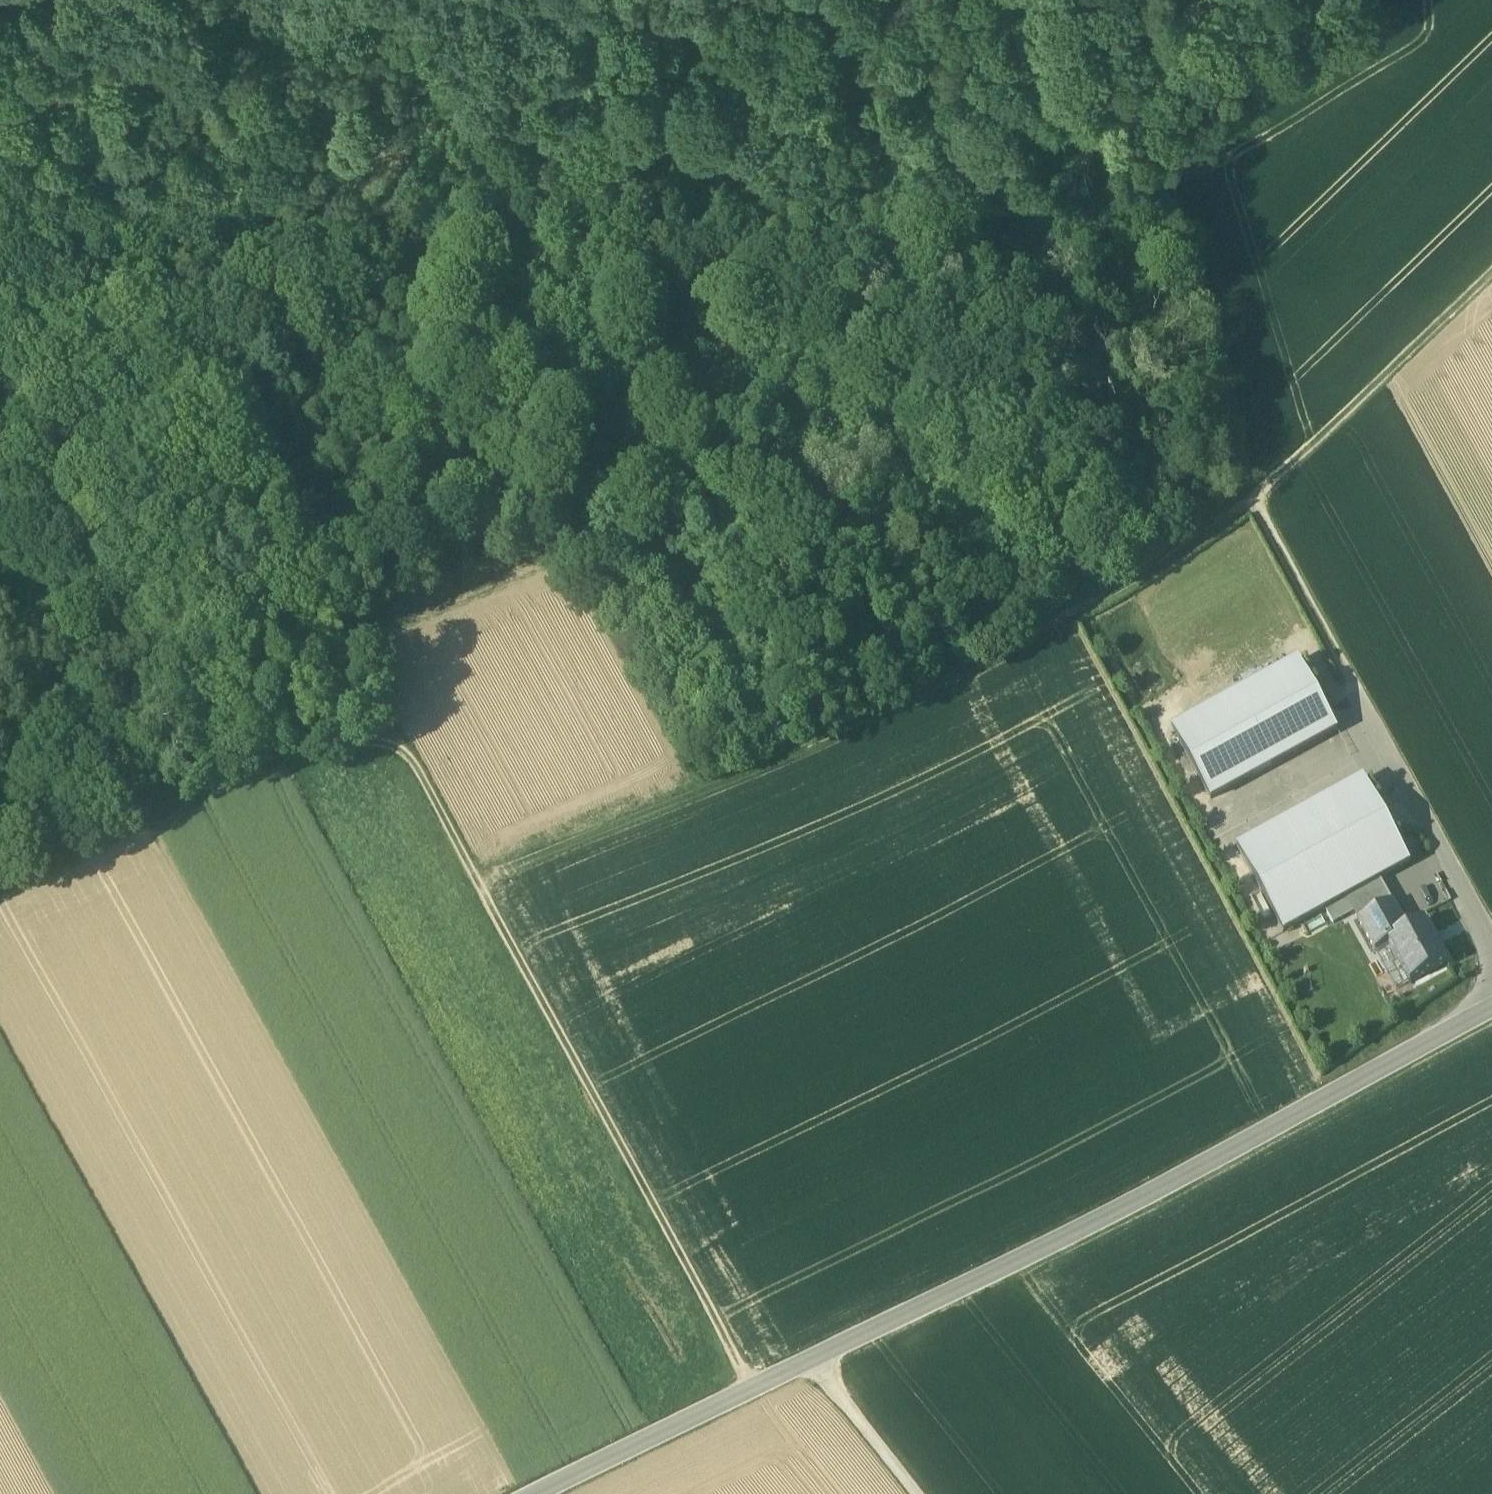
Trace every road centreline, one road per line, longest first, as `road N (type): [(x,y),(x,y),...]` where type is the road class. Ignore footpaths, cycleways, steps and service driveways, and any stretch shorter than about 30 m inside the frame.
road 1 (track): [(1254,505),(955,682),(712,794),(484,880),(750,1389)]
road 2 (secondary): [(813,1360),(1102,1223),(1491,1009)]
road 3 (track): [(484,880),(427,773),(401,744),(289,757),(0,894)]
road 4 (track): [(1491,267),(1254,505),(1332,647)]
road 5 (track): [(270,765),(187,631),(0,445)]
road 6 (secondary): [(544,1493),(813,1360)]
road 7 (unclassified): [(920,1493),(813,1360)]

